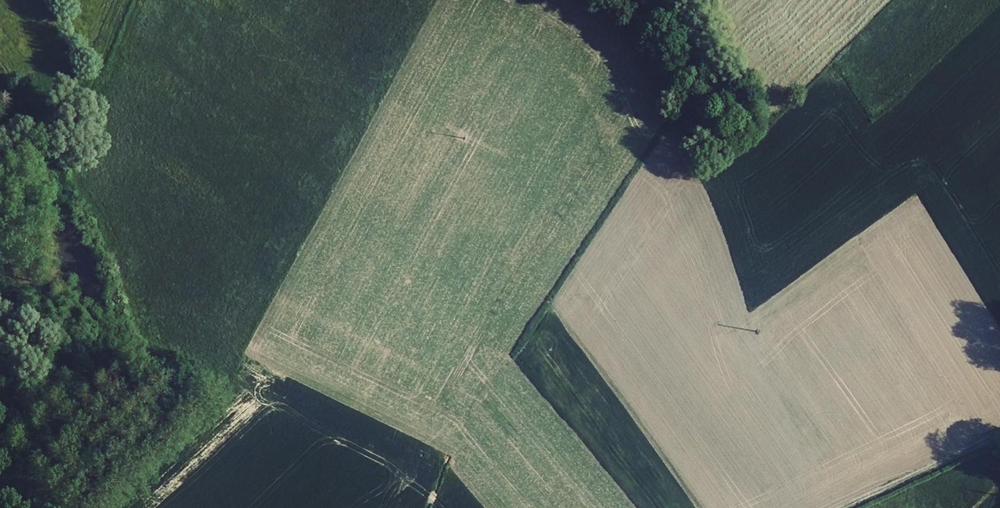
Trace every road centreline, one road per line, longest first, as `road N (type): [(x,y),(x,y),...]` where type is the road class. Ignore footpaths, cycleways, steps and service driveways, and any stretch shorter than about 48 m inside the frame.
road 1 (track): [(843,507),(999,438)]

